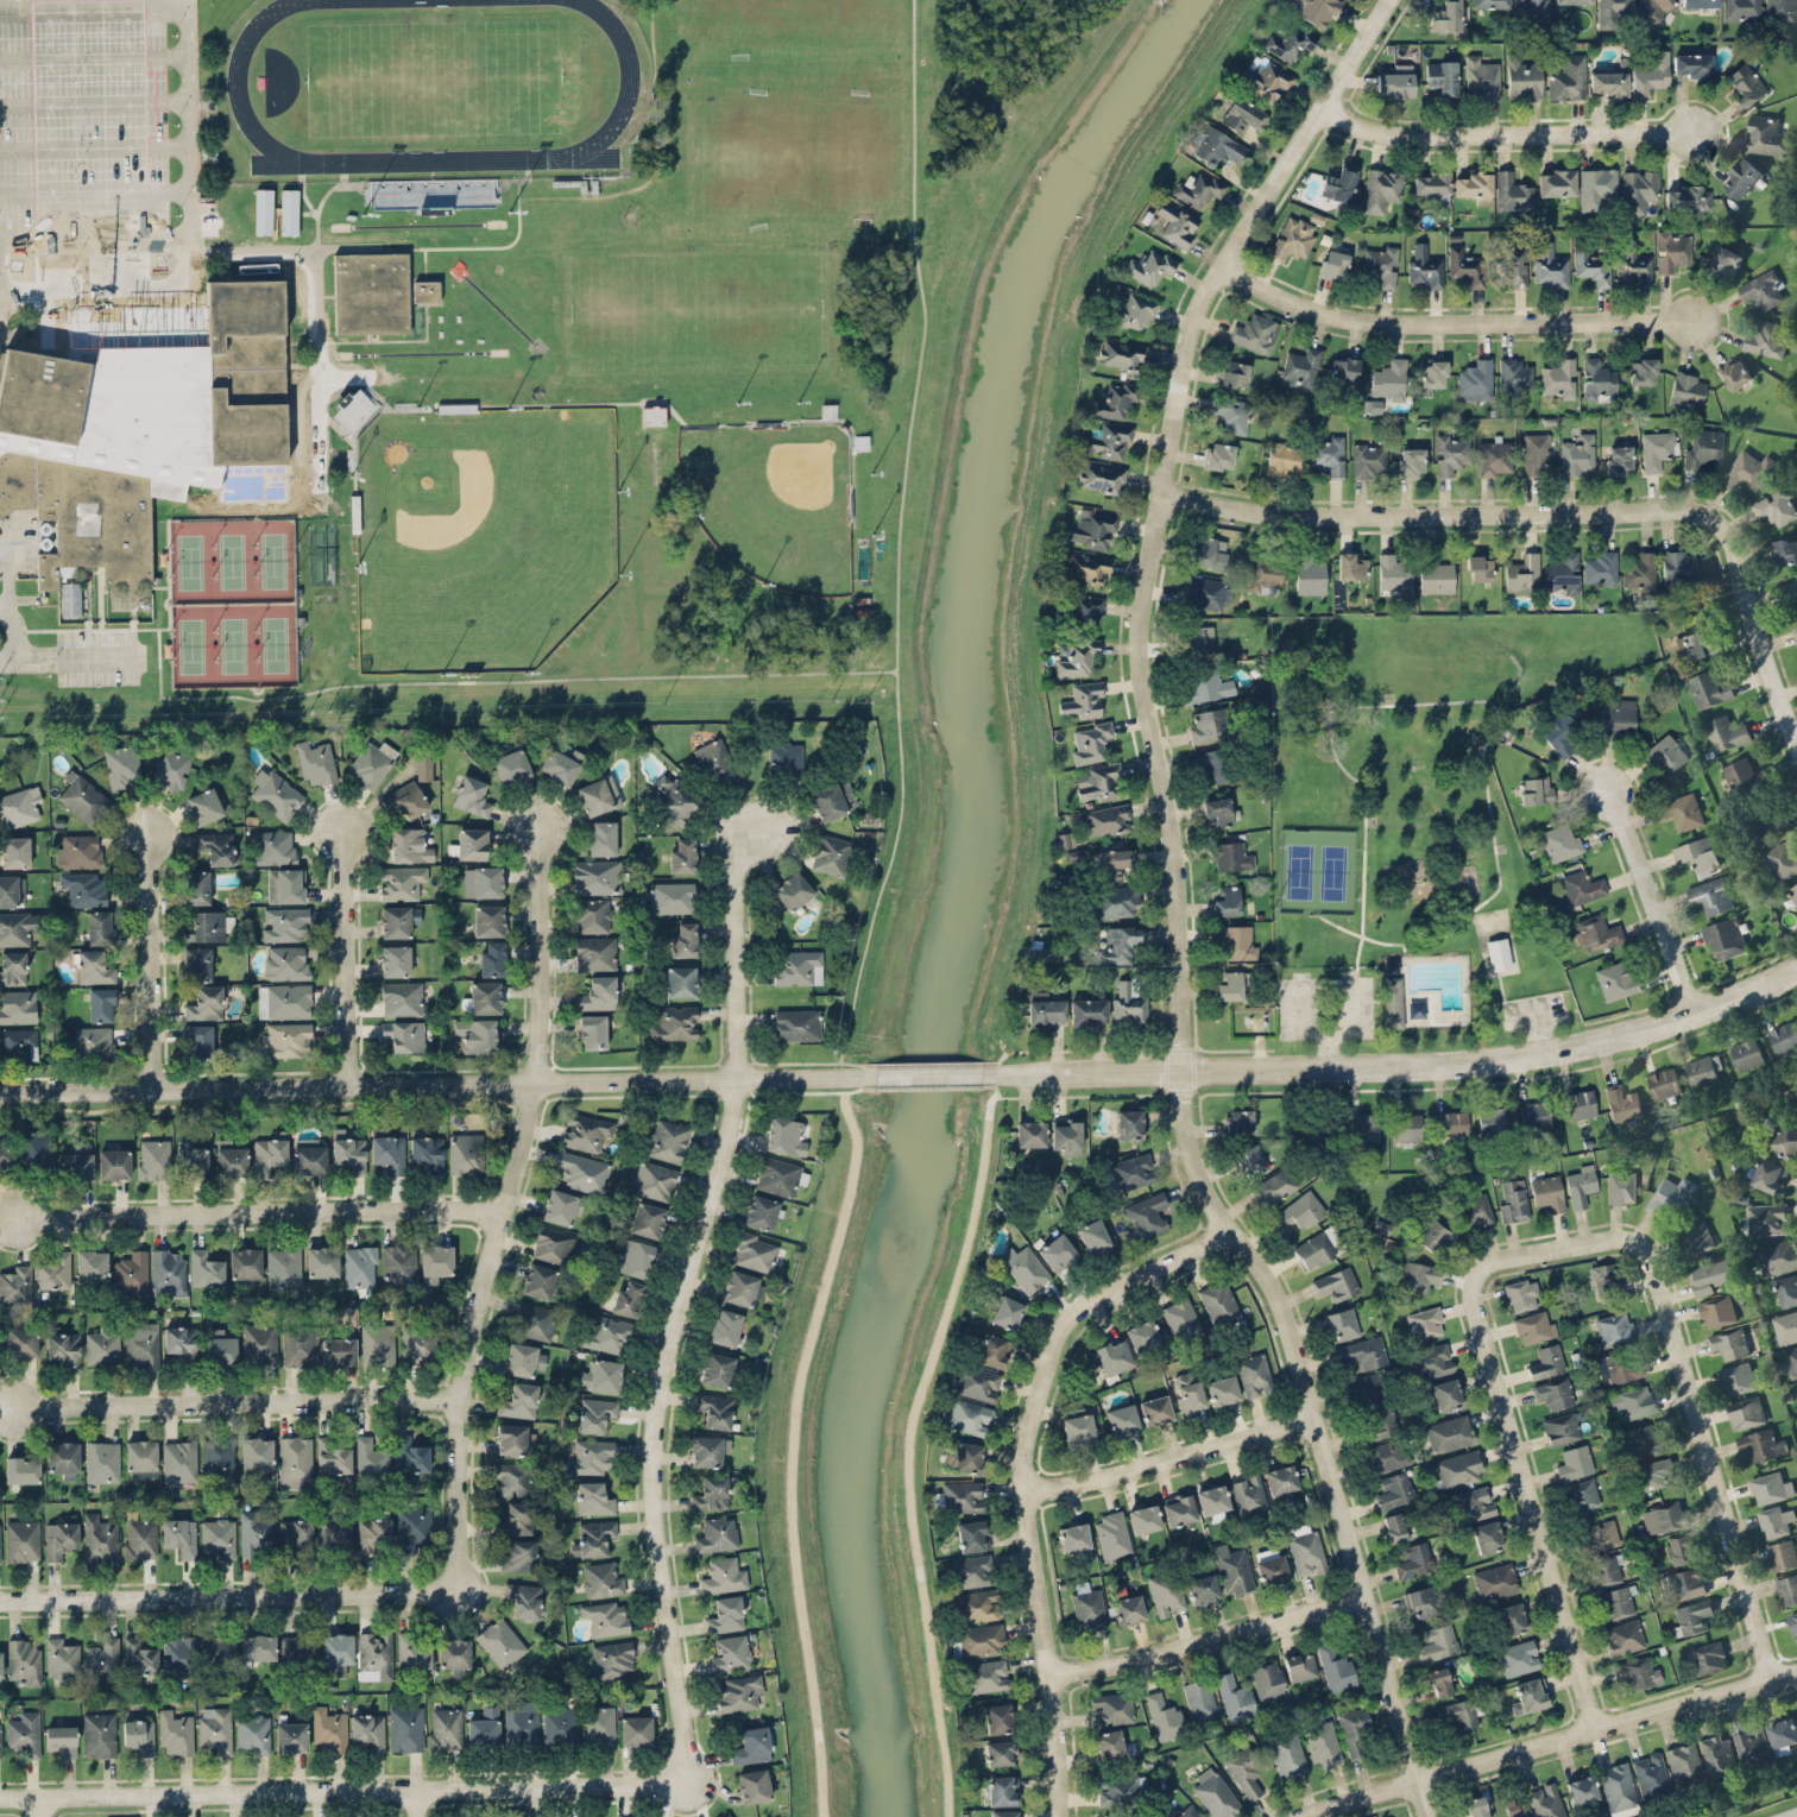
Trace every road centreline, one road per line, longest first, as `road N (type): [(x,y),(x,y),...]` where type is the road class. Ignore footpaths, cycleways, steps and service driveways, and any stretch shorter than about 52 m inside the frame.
road 1 (residential): [(1437,1816),(1290,1306),(1215,1192),(1196,1140),(1181,1071),(1187,945),(1179,825),(1146,651),(1198,322),(1394,0)]
road 2 (residential): [(685,1774),(656,1506),(660,1394),(734,1098),(736,856),(746,833),(768,832)]
road 3 (residential): [(860,1078),(0,1091)]
road 4 (residential): [(1796,967),(1689,1012),(1538,1052),(1404,1064),(996,1074)]
road 5 (residential): [(1796,726),(1740,544),(1727,522),(1705,509),(1313,512),(1167,493)]
road 6 (residential): [(450,1583),(459,1396),(535,1083),(537,827)]
road 7 (residential): [(1241,1229),(1091,1301),(1067,1323),(1049,1365),(1028,1457),(1066,1816)]
road 8 (residential): [(685,1774),(671,1781),(0,1796)]
road 9 (residential): [(1601,1239),(1513,1257),(1473,1277),(1601,1728)]
road 10 (residential): [(1302,1816),(1796,1671)]
road 11 (residential): [(1776,1677),(1658,1264),(1639,1239),(1601,1239)]
road 12 (residential): [(500,1215),(18,1213)]
road 13 (residential): [(1691,321),(1353,318),(1298,302),(1228,264)]
road 14 (residential): [(0,1601),(423,1592),(450,1583)]
road 15 (residential): [(459,1396),(18,1403)]
road 16 (residential): [(1329,105),(1398,134),(1691,132)]
road 17 (residential): [(1372,1592),(1187,1645),(1054,1671)]
road 18 (residential): [(1029,1489),(1322,1415)]
road 19 (residential): [(347,1085),(341,828)]
road 20 (residential): [(150,1089),(147,832)]
road 21 (residential): [(1604,788),(1689,1012)]
road 22 (residential): [(996,1074),(860,1078)]

